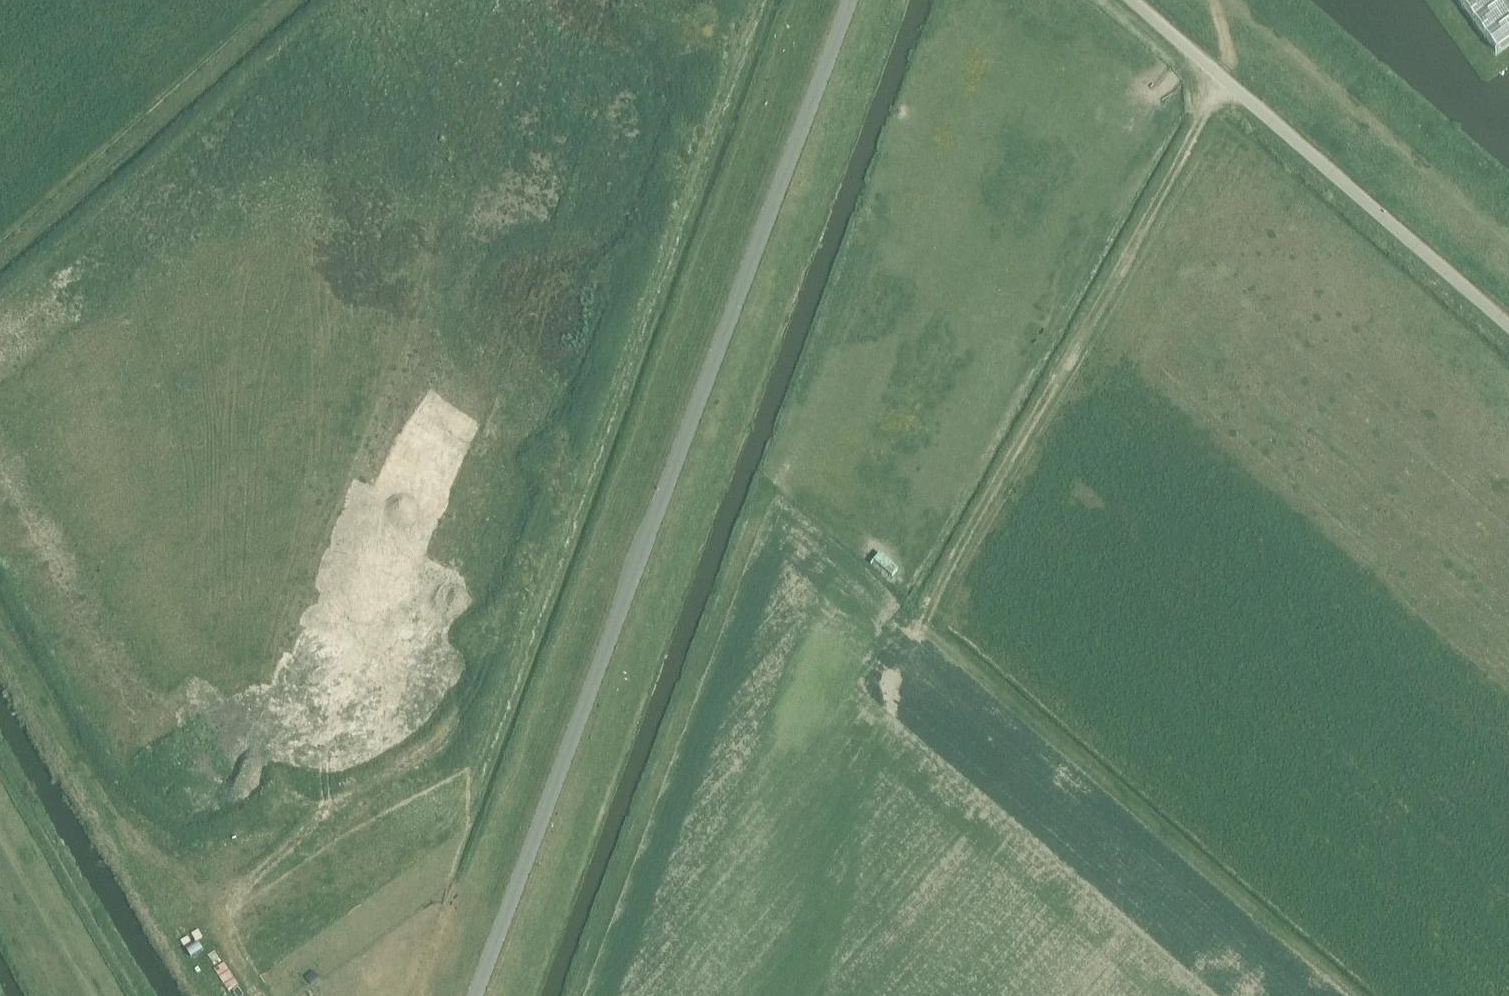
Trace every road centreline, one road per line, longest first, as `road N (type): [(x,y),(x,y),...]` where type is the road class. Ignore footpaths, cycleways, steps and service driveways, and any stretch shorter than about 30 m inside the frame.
road 1 (unclassified): [(476,995),(849,0)]
road 2 (track): [(1508,248),(1219,0)]

